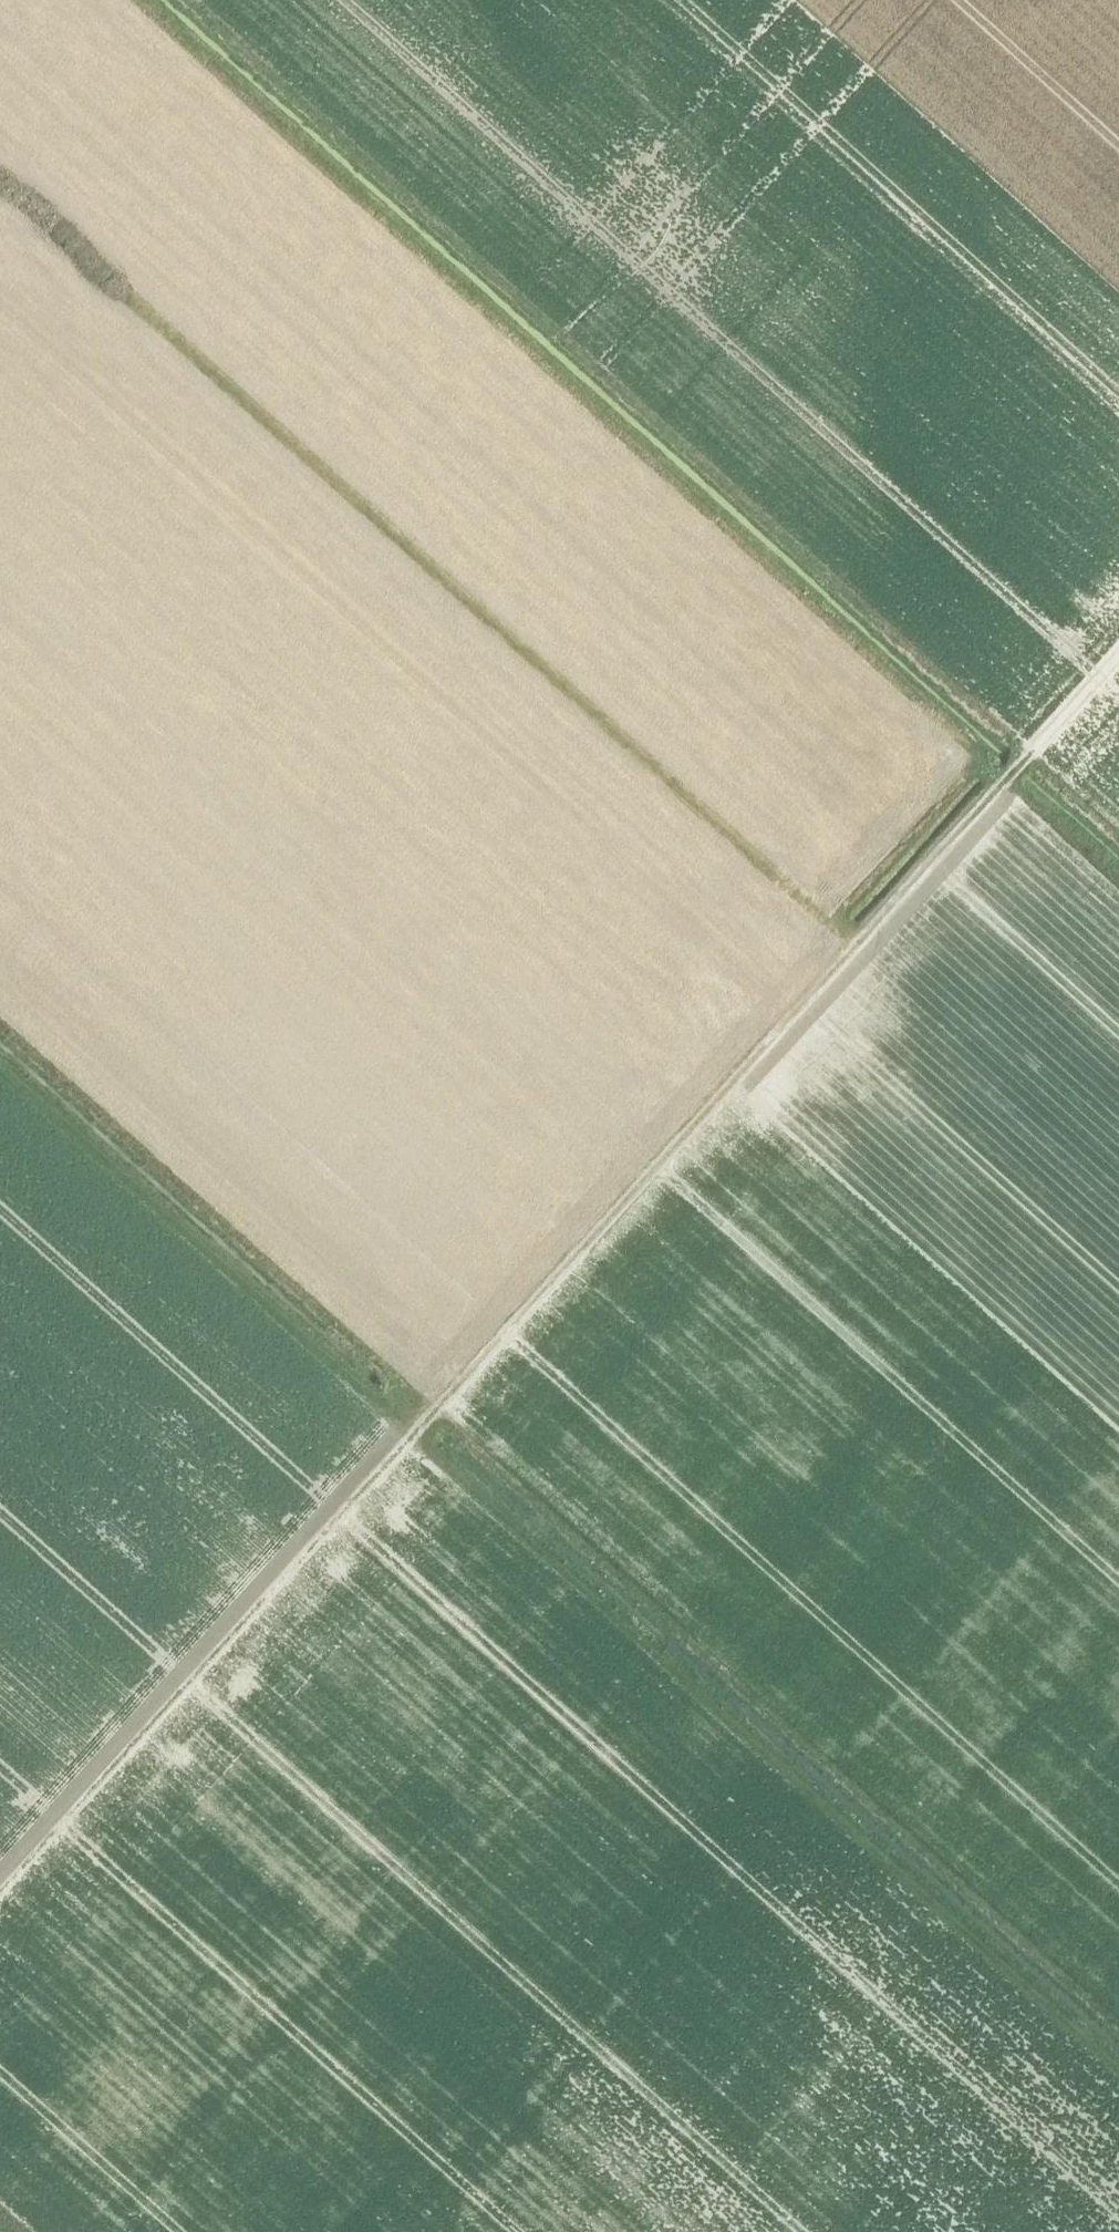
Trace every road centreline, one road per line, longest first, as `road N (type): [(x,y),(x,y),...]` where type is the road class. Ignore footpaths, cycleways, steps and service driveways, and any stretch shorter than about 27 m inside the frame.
road 1 (track): [(1118,655),(0,1892)]

